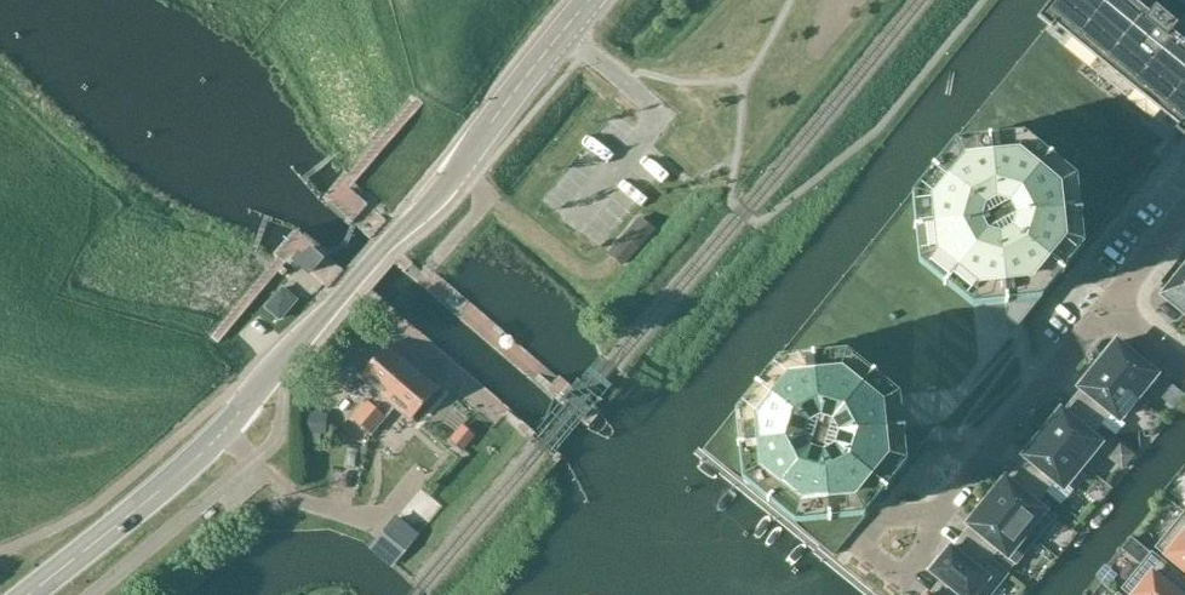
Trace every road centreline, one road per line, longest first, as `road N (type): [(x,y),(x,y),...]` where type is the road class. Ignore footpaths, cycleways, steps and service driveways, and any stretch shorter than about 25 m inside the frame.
road 1 (primary): [(32,594),(144,508),(223,432),(441,191),(591,0)]
road 2 (residential): [(935,520),(1104,302)]
road 3 (residential): [(935,520),(893,572),(858,548),(886,512)]
road 4 (residential): [(1104,302),(1184,201)]

